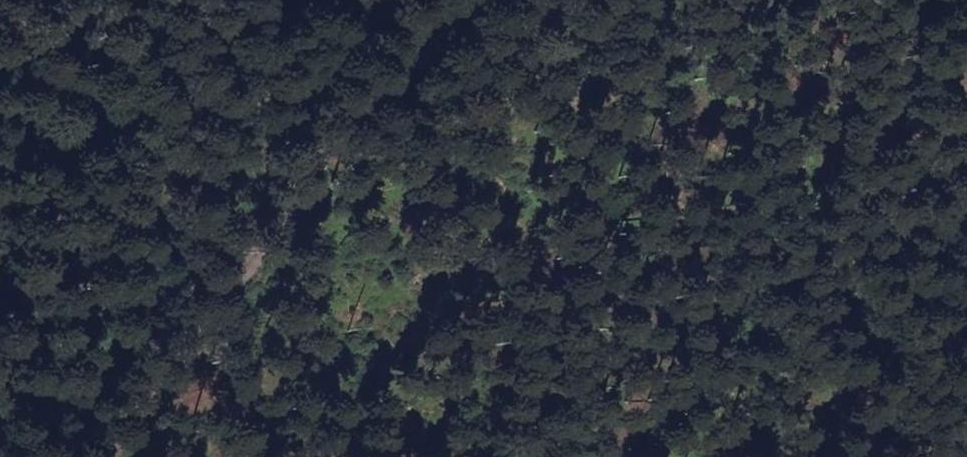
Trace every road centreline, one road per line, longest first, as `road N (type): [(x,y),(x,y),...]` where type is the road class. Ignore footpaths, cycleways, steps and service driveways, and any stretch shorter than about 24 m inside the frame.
road 1 (track): [(116,456),(307,204),(332,135),(418,0)]

